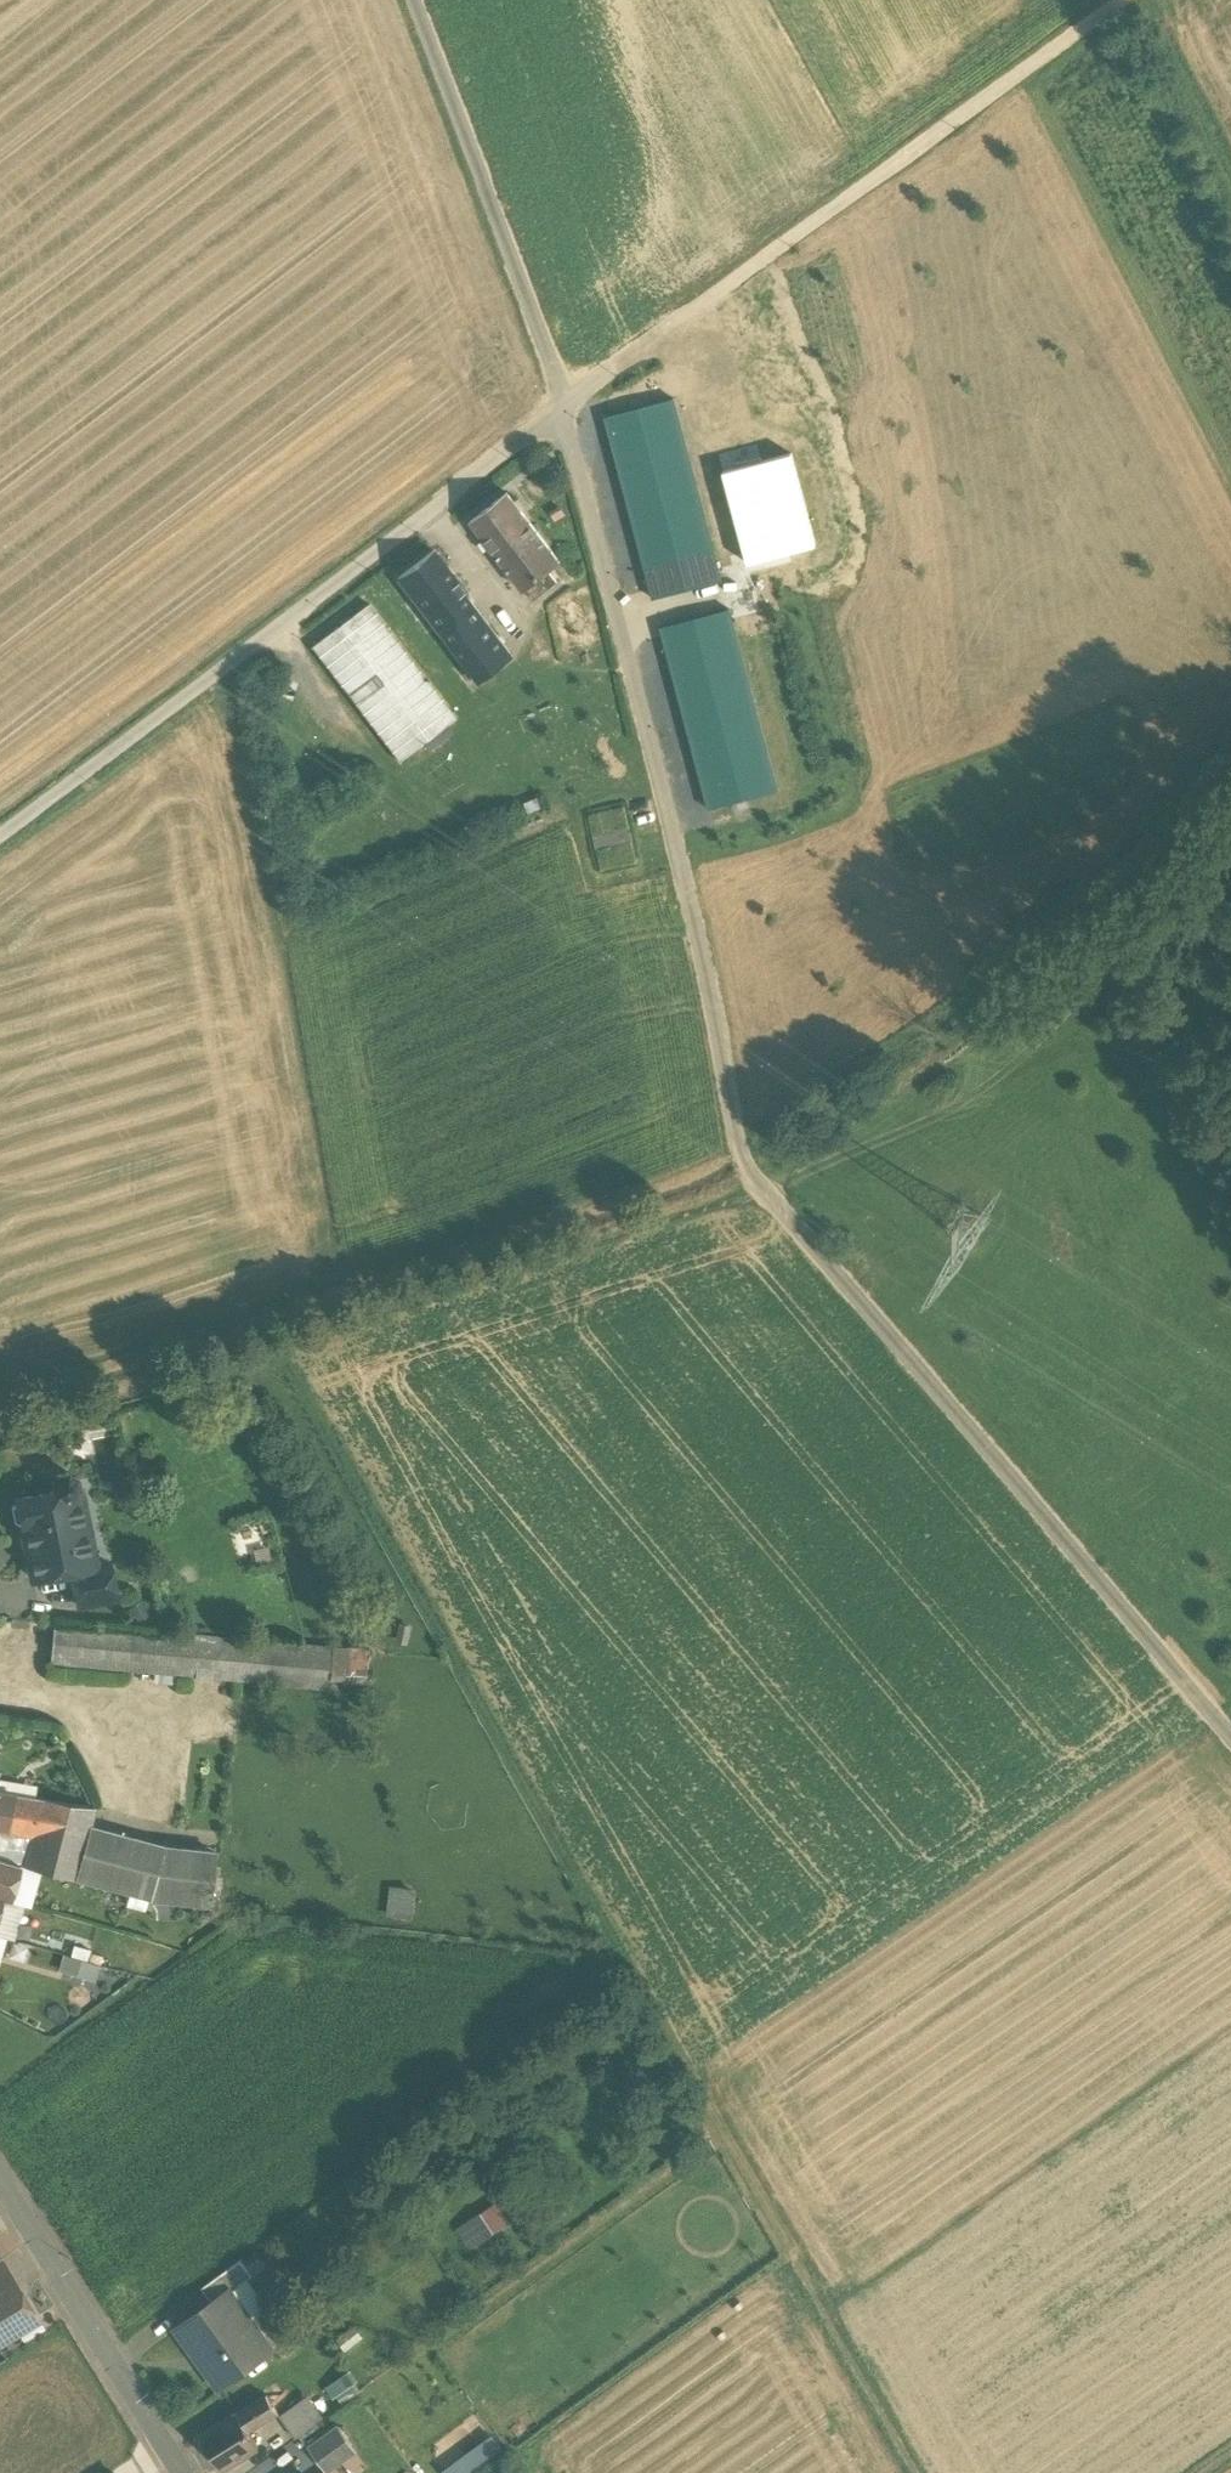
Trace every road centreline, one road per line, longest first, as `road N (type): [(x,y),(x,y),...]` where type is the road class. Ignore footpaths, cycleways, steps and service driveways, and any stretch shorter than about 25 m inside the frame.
road 1 (track): [(1230,1739),(743,1163),(564,404),(410,0)]
road 2 (track): [(911,2472),(300,1372),(782,1213)]
road 3 (unclassified): [(0,837),(564,404)]
road 4 (track): [(564,404),(1126,0)]
road 5 (residential): [(0,2182),(182,2472)]
road 6 (track): [(1230,180),(1134,0)]

